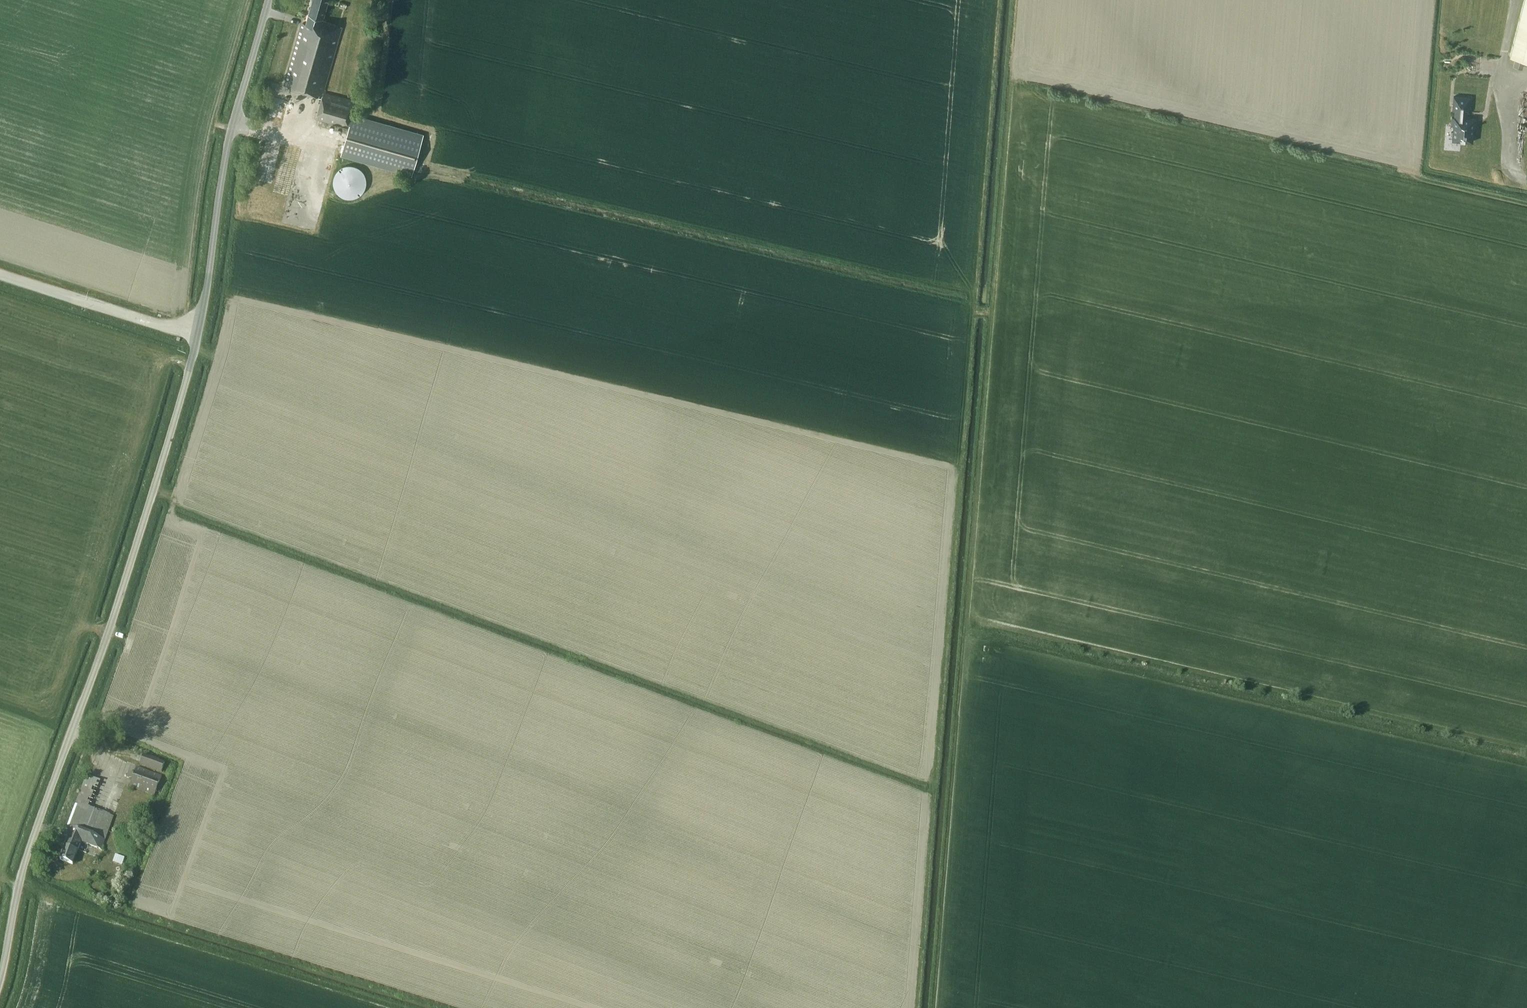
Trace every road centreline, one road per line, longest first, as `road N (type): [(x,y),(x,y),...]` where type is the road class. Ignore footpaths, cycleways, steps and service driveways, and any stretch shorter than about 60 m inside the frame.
road 1 (unclassified): [(0,979),(23,867),(186,378),(228,144),(268,0)]

